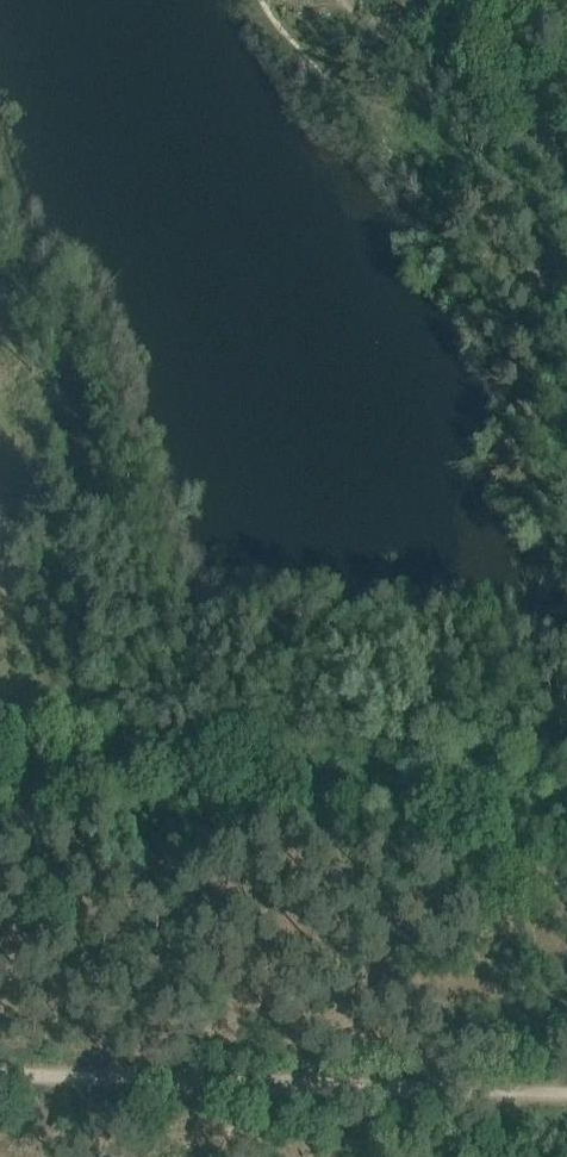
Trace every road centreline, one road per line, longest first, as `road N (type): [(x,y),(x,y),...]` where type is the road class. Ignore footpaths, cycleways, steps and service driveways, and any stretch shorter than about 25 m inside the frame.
road 1 (track): [(566,1097),(0,1074)]
road 2 (track): [(566,191),(491,0)]

